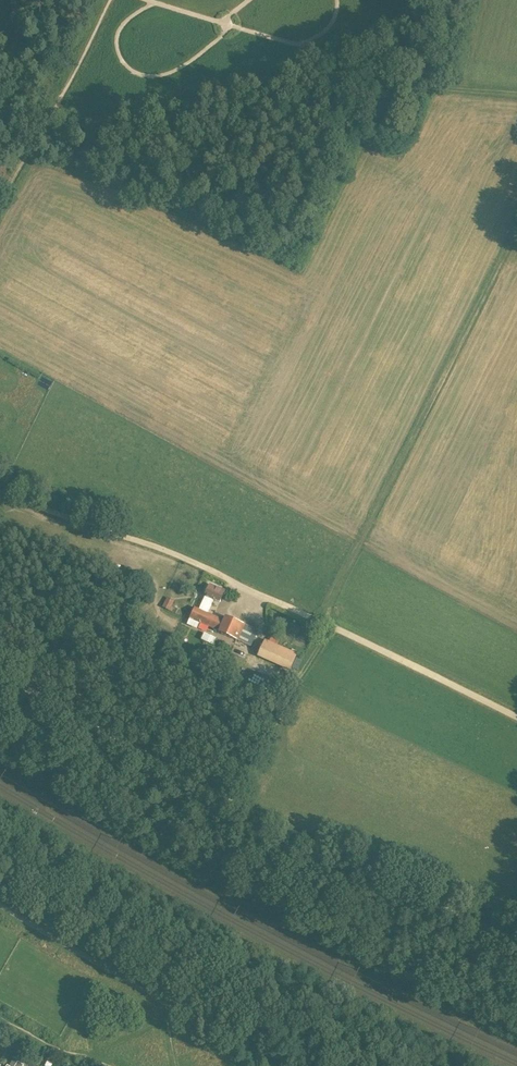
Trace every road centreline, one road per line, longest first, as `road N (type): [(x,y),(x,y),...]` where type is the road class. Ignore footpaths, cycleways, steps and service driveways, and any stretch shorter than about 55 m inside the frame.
road 1 (track): [(0,673),(379,876),(516,940)]
road 2 (track): [(516,717),(168,551),(0,491)]
road 3 (track): [(44,133),(332,56),(403,82),(516,93)]
road 4 (track): [(0,205),(111,0)]

